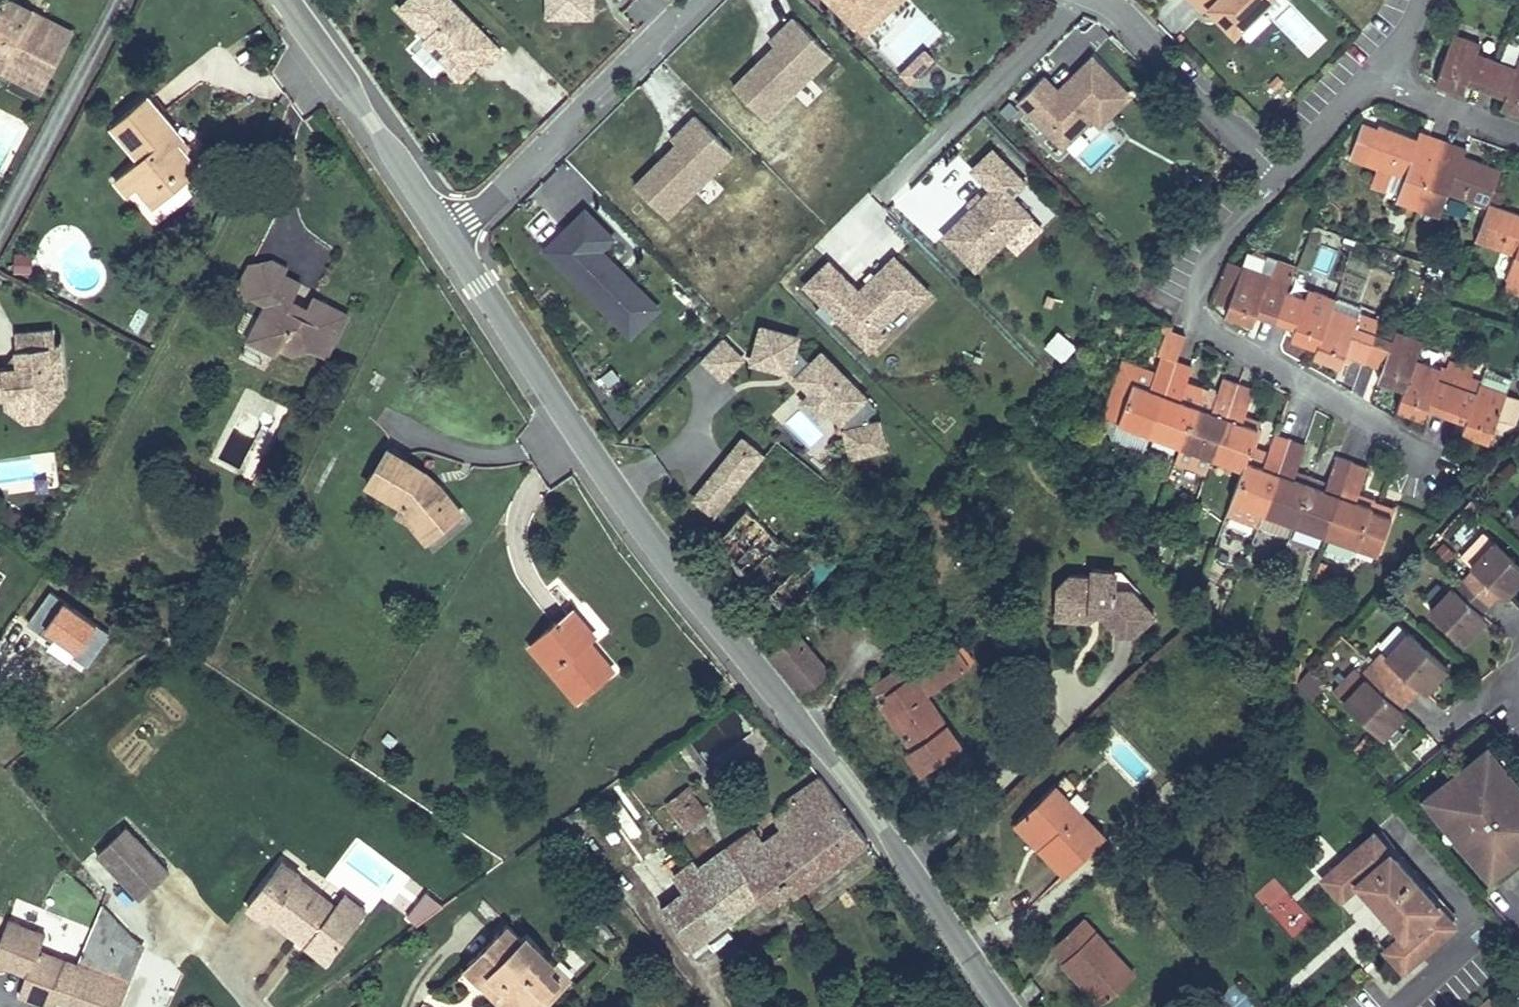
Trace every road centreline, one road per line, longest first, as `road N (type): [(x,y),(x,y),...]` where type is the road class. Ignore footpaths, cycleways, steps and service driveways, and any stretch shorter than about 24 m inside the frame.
road 1 (residential): [(1007,1006),(866,803),(629,508),(454,234)]
road 2 (residential): [(1432,457),(1190,310),(1216,238),(1273,175)]
road 3 (residential): [(454,234),(703,0)]
road 4 (residential): [(454,234),(275,0)]
road 5 (residential): [(1079,0),(875,205)]
road 6 (residential): [(1091,0),(1273,175)]
road 7 (residential): [(1371,78),(1518,135)]
road 8 (residential): [(1273,175),(1371,78)]

